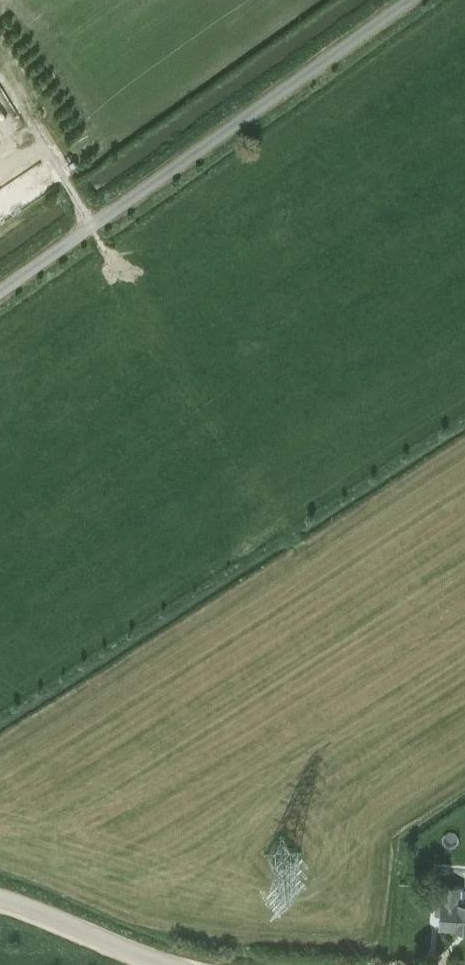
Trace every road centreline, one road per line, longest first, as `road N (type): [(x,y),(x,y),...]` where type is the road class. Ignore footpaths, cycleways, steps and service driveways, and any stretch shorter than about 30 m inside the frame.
road 1 (unclassified): [(0,293),(413,0)]
road 2 (unclassified): [(170,964),(0,899)]

